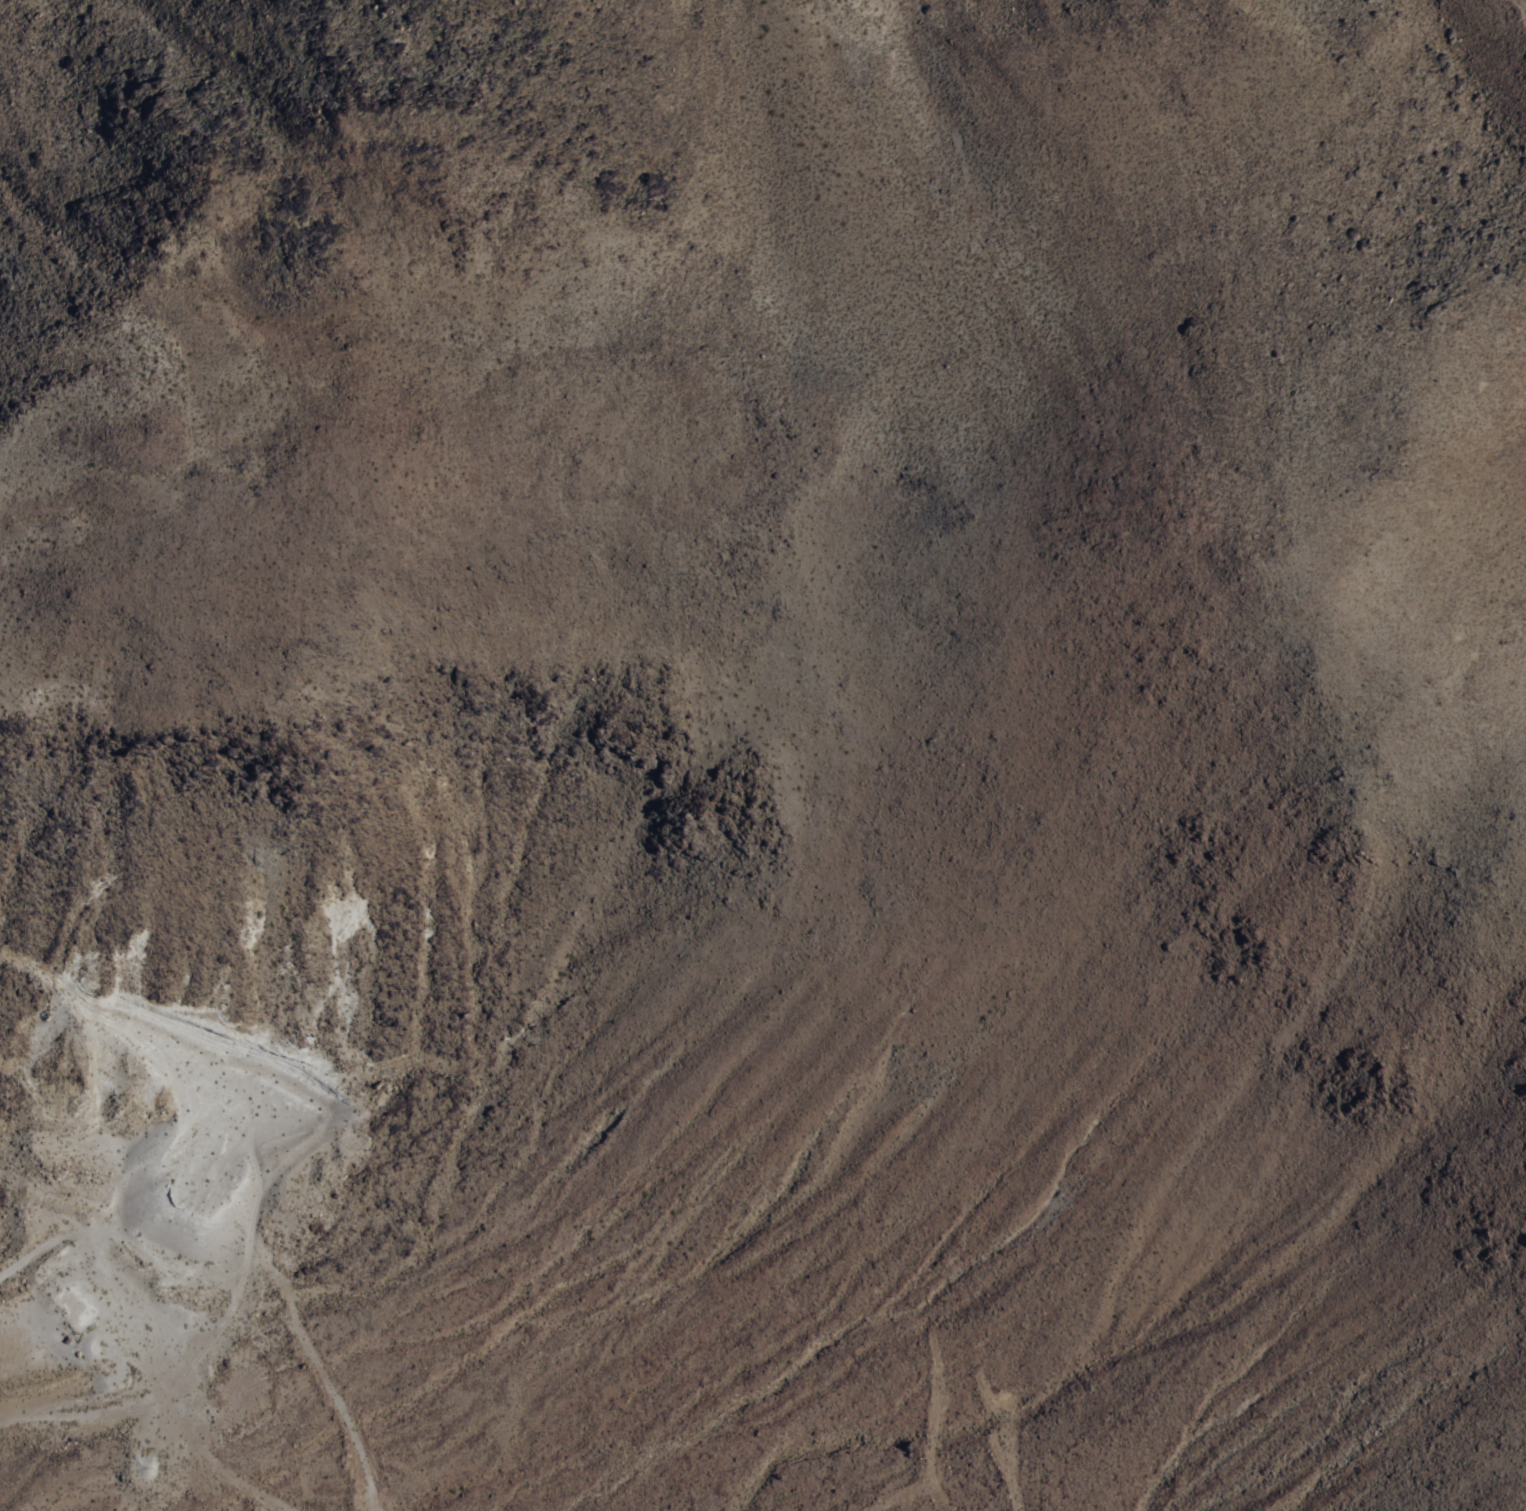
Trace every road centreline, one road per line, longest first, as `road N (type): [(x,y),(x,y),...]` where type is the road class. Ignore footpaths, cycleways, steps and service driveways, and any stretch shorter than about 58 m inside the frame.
road 1 (track): [(331,1121),(261,1195),(258,1260),(165,1407),(0,1421)]
road 2 (track): [(165,1407),(196,1448),(288,1510)]

